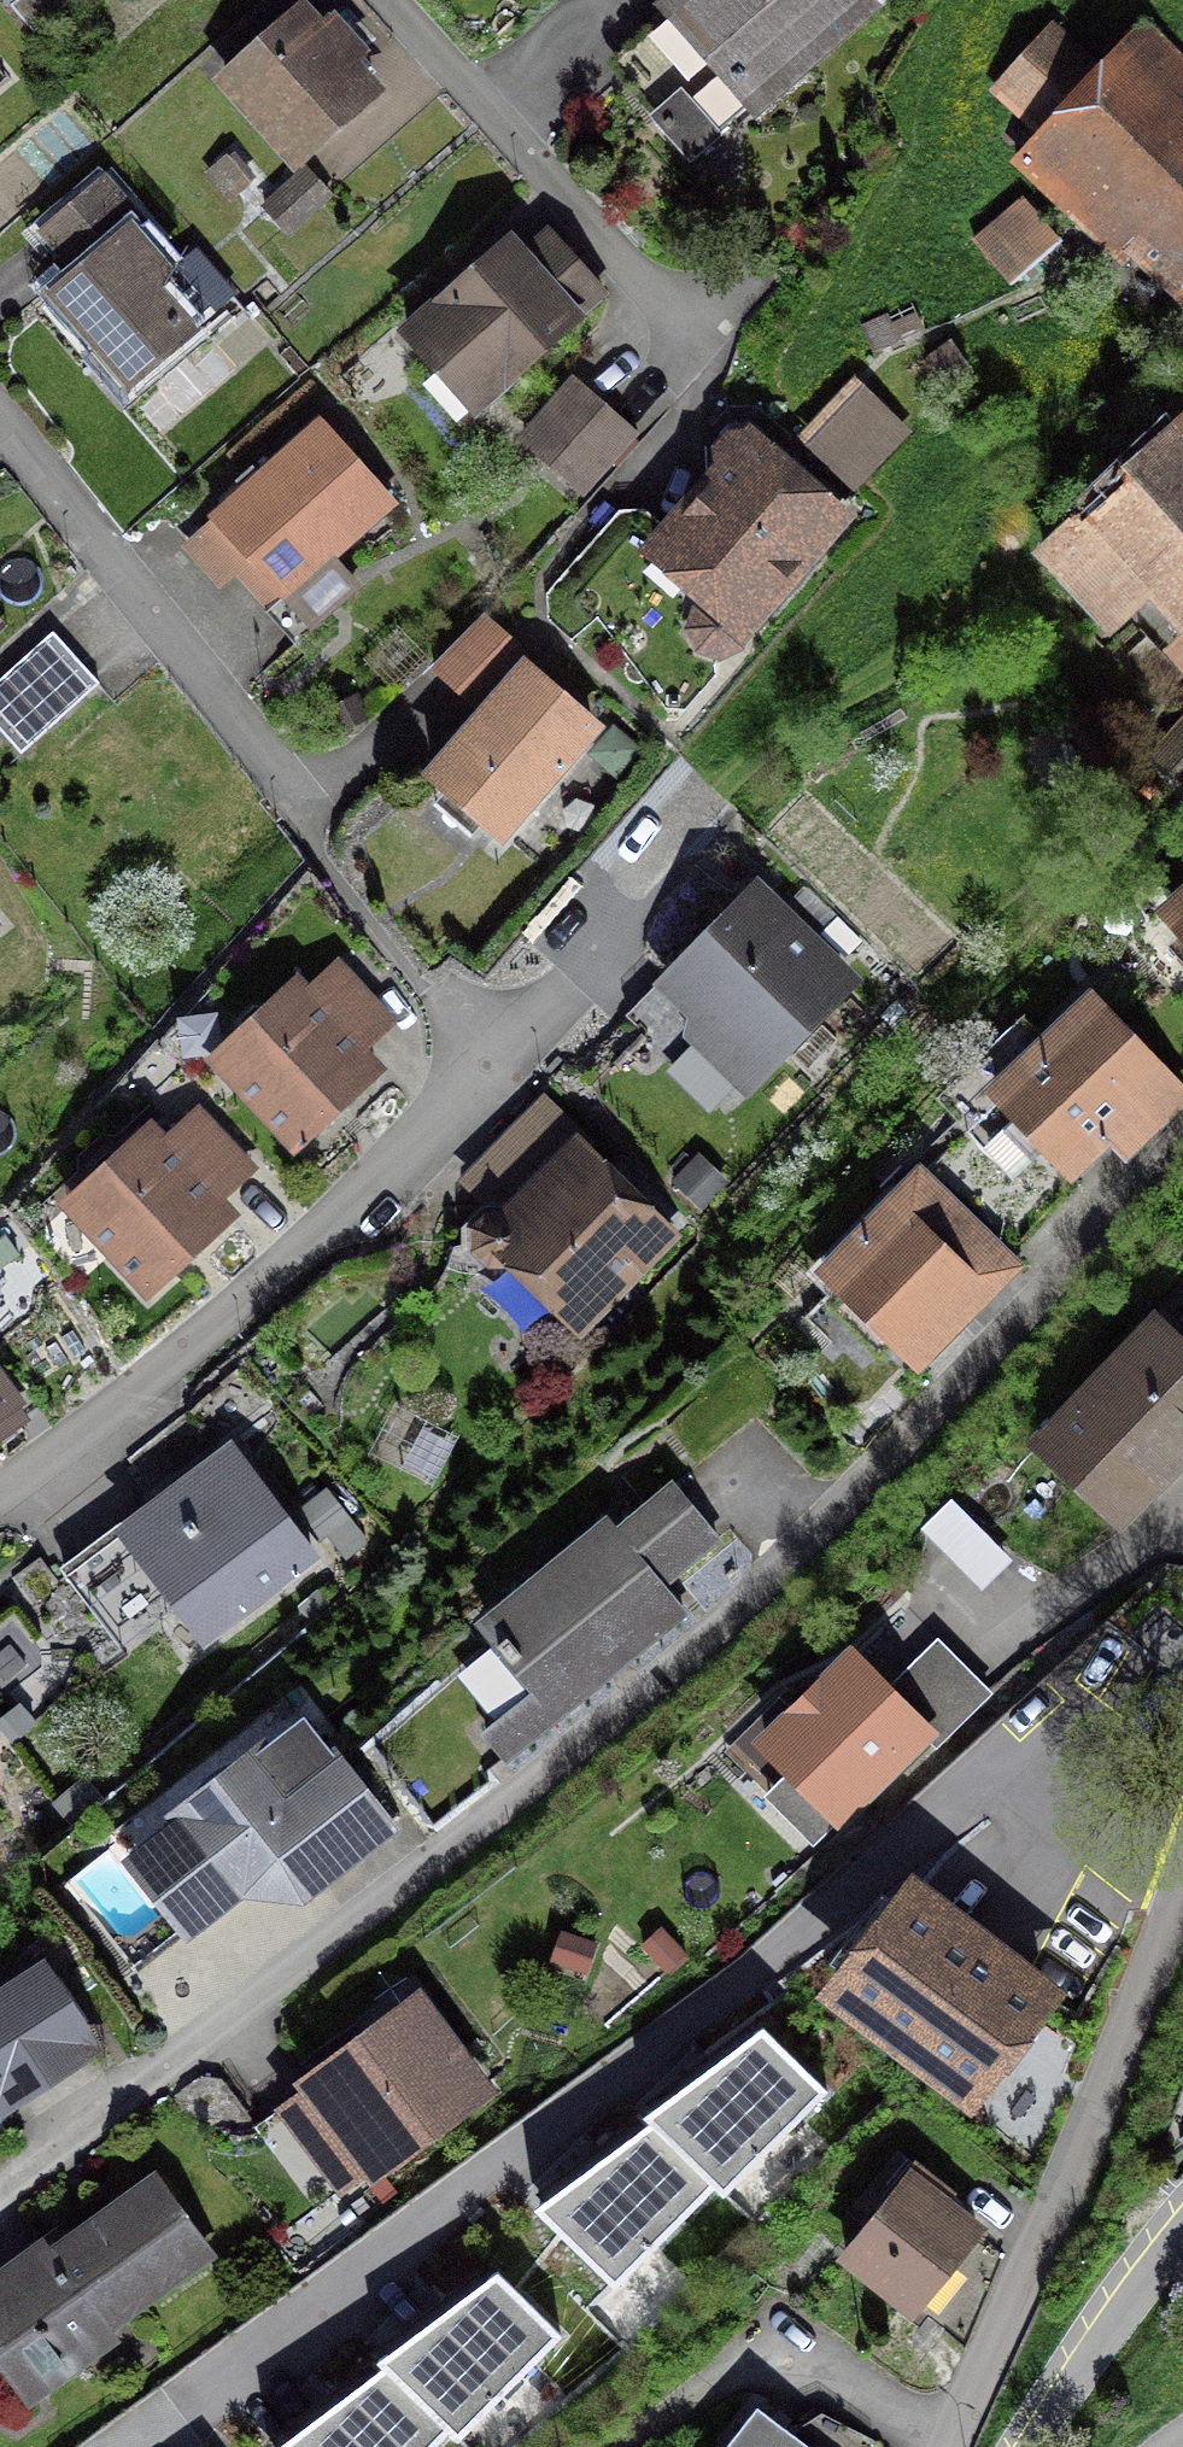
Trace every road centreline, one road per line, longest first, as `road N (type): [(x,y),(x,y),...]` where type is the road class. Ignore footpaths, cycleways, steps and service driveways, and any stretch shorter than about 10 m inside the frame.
road 1 (residential): [(494,1058),(247,1302),(0,1495)]
road 2 (residential): [(1182,1878),(946,2446)]
road 3 (residential): [(0,439),(293,803)]
road 4 (residential): [(387,0),(699,340)]
road 5 (residential): [(1182,2226),(1031,2446)]

